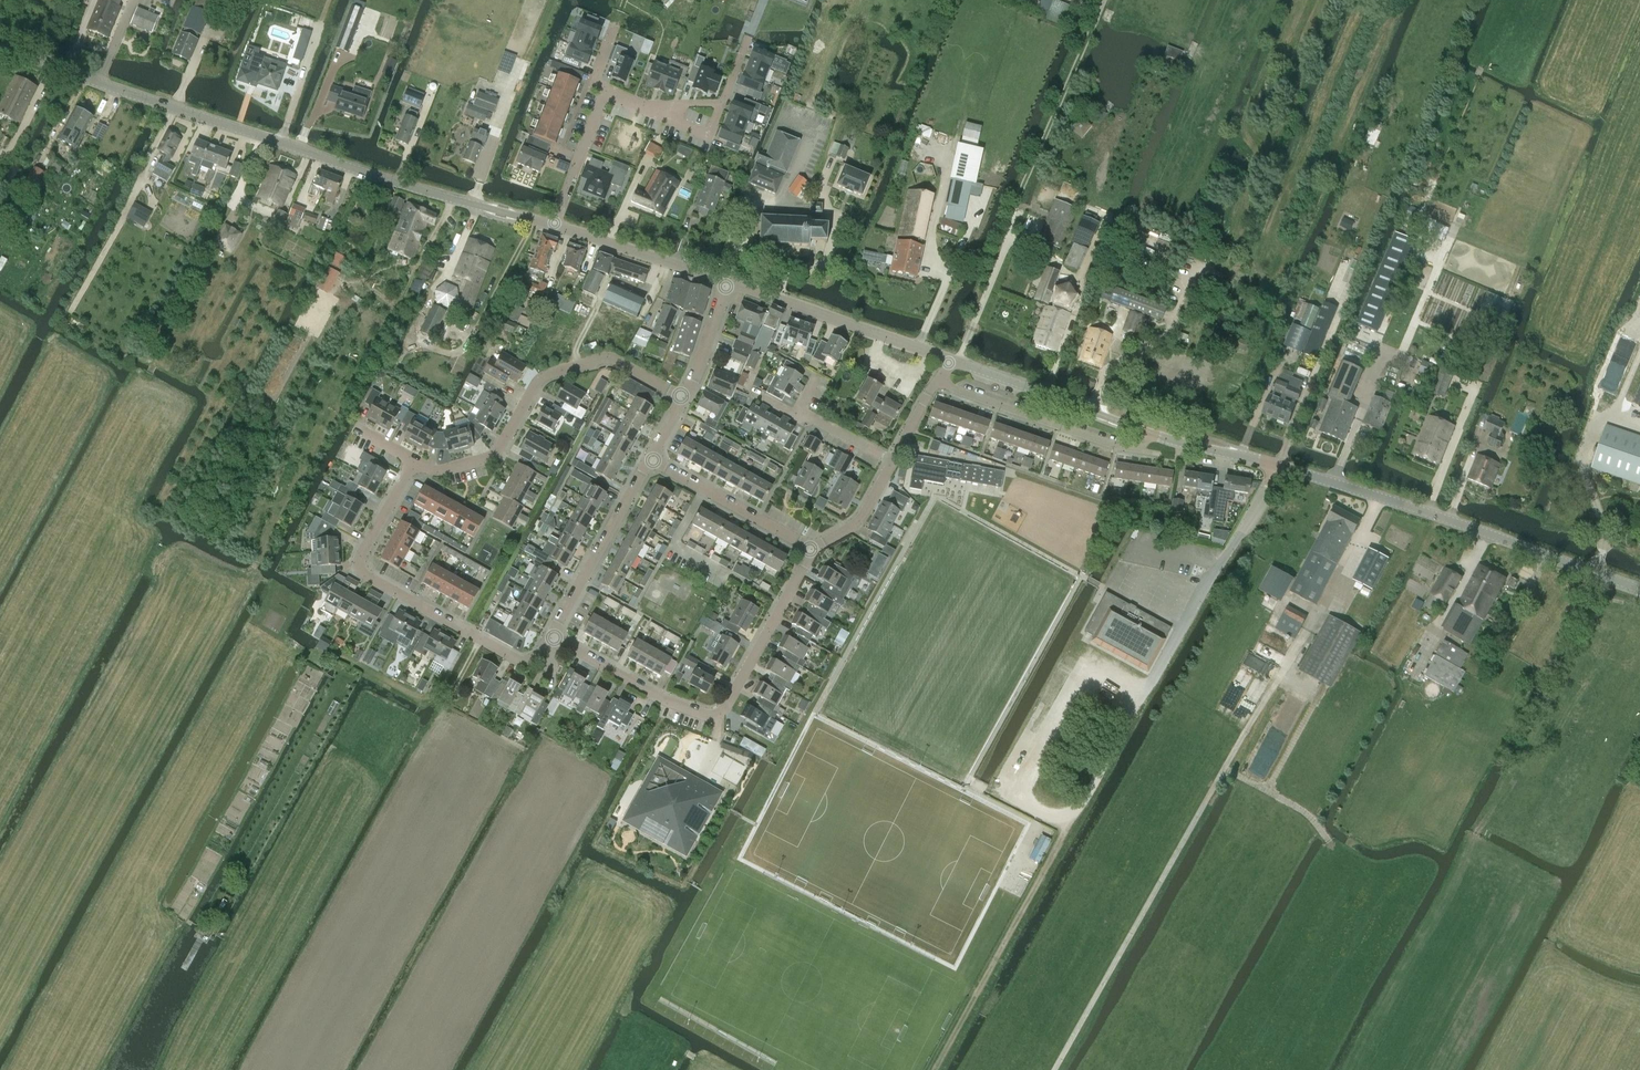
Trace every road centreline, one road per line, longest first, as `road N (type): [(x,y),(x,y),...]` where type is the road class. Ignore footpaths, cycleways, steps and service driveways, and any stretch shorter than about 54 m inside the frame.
road 1 (track): [(1380,496),(1056,1069)]
road 2 (tertiary): [(0,42),(235,127),(553,225)]
road 3 (residential): [(1066,830),(1280,467)]
road 4 (residential): [(552,633),(699,715),(716,714),(811,545)]
road 5 (tertiary): [(1280,467),(1639,587)]
road 6 (residential): [(411,465),(364,555),(364,580),(518,660),(536,658),(552,633)]
road 7 (residential): [(686,399),(612,360),(573,369),(541,379),(500,453),(440,470),(411,465)]
road 8 (track): [(1475,831),(1613,579)]
road 9 (track): [(935,1069),(1066,830)]
road 10 (track): [(1011,236),(1013,210),(1102,0)]
road 11 (tertiary): [(727,283),(950,360)]
road 12 (residential): [(1145,433),(1138,449),(1116,446),(936,383)]
road 13 (tertiary): [(950,360),(1145,433)]
road 14 (residential): [(552,633),(653,460)]
road 15 (track): [(333,653),(431,697),(457,680),(480,641)]
road 16 (tertiary): [(553,225),(727,283)]
road 17 (residential): [(811,545),(653,460)]
road 18 (residential): [(565,194),(605,94),(636,106)]
road 19 (tertiary): [(1145,433),(1280,467)]
road 20 (residential): [(686,399),(727,283)]
road 21 (residential): [(811,545),(851,525),(893,462)]

